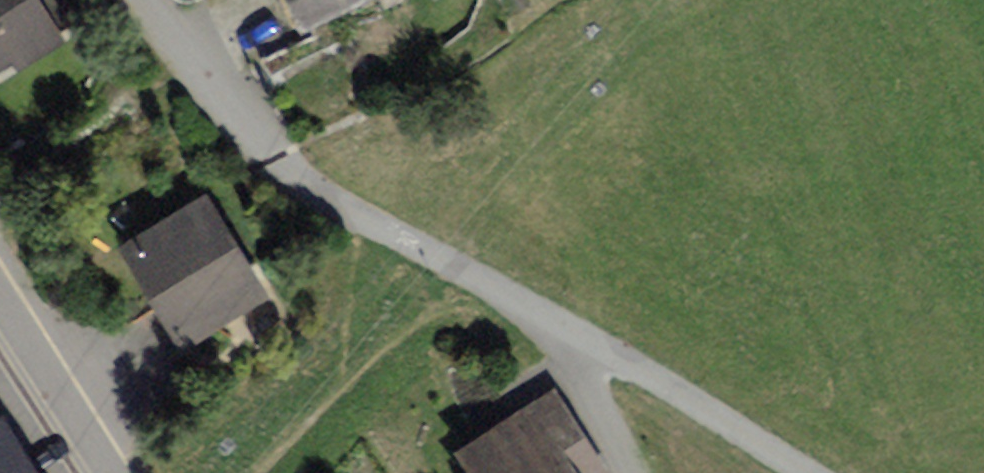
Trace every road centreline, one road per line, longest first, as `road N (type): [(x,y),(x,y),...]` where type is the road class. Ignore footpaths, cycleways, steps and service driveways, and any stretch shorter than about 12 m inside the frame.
road 1 (residential): [(129,0),(202,91),(298,187),(563,343)]
road 2 (residential): [(563,343),(692,403),(798,472)]
road 3 (residential): [(0,312),(102,472)]
road 4 (residential): [(563,343),(625,472)]

